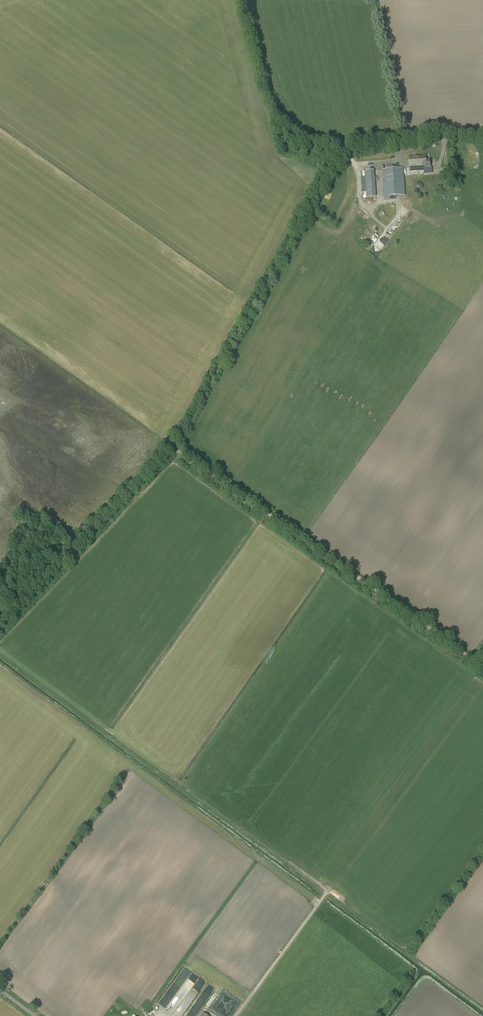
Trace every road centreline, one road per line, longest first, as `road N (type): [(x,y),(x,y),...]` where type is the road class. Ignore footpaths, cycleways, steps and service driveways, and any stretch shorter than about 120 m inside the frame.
road 1 (track): [(0,625),(171,447),(341,144)]
road 2 (track): [(482,669),(171,447)]
road 3 (unclassified): [(482,134),(341,144),(302,136),(271,104),(244,0)]

